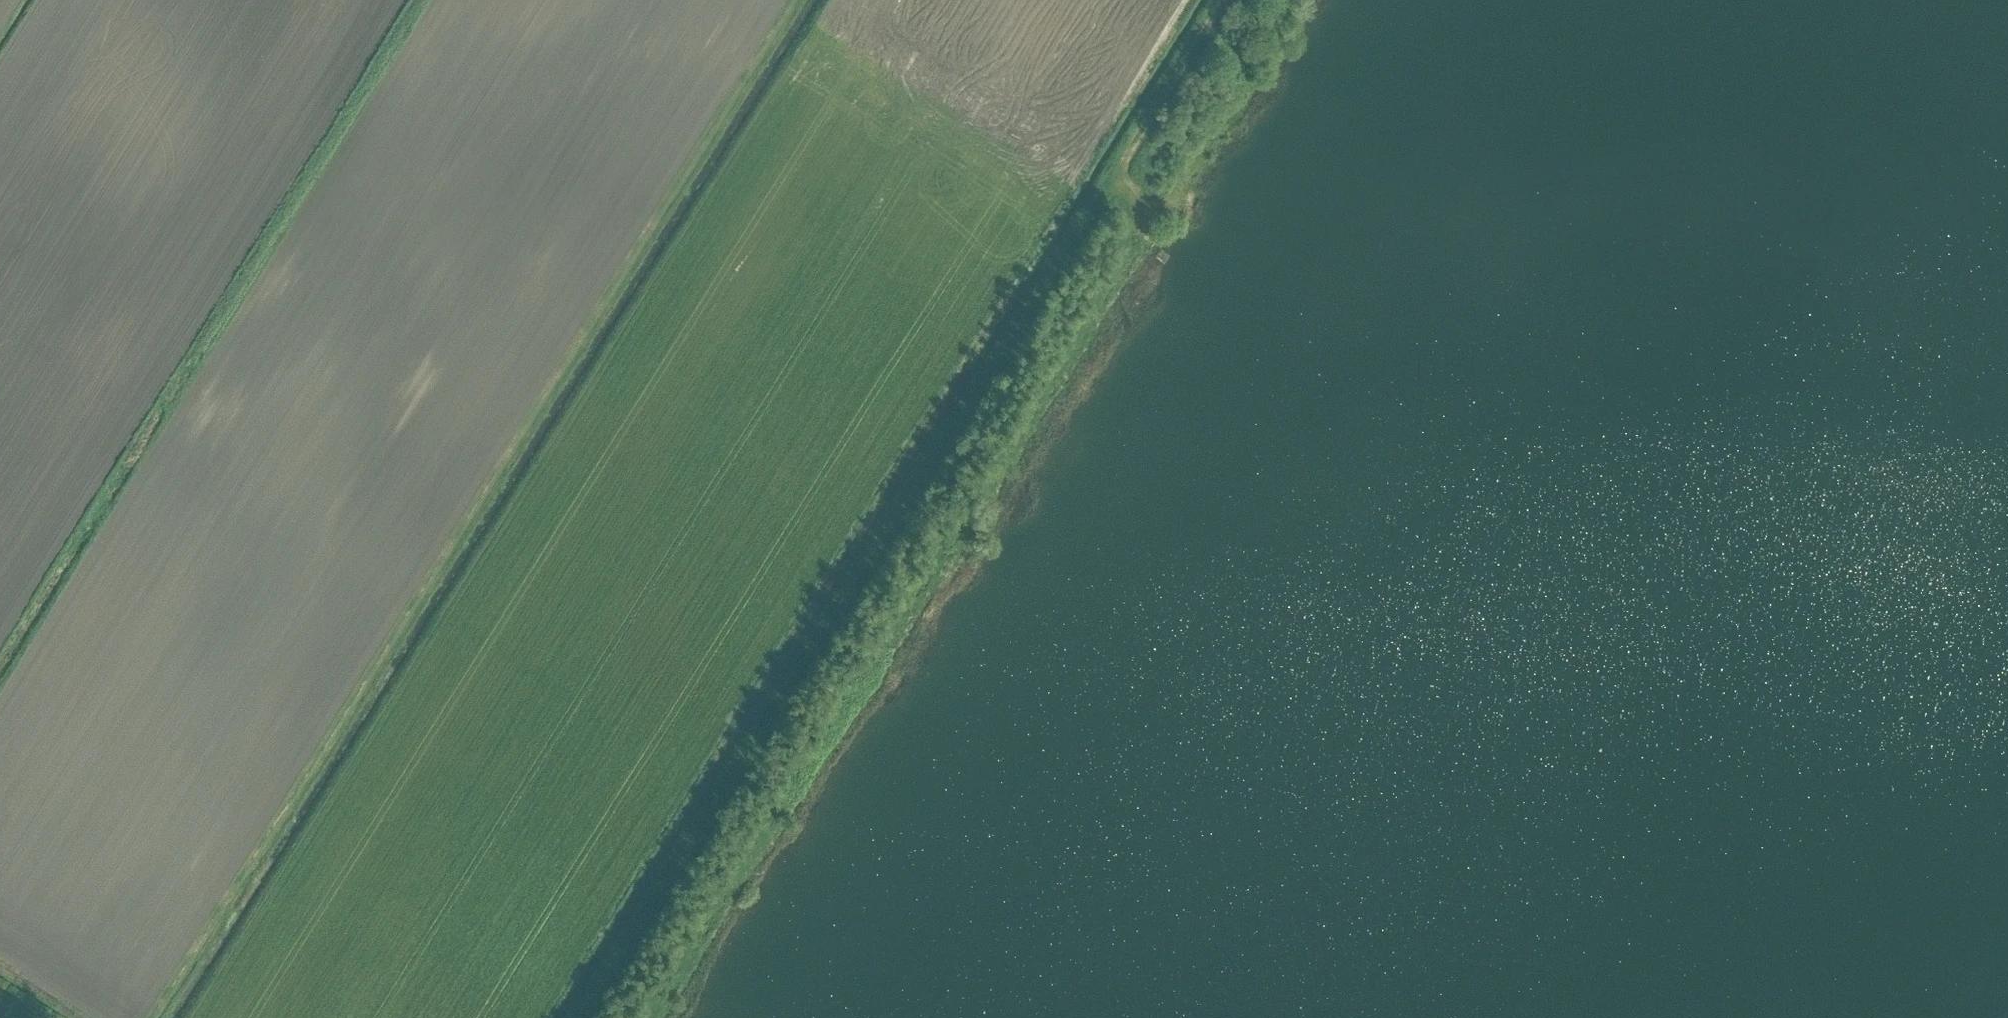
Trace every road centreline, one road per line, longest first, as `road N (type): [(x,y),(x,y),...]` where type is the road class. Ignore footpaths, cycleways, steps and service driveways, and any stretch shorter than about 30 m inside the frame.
road 1 (track): [(146,1017),(789,0)]
road 2 (track): [(1127,155),(1225,0)]

